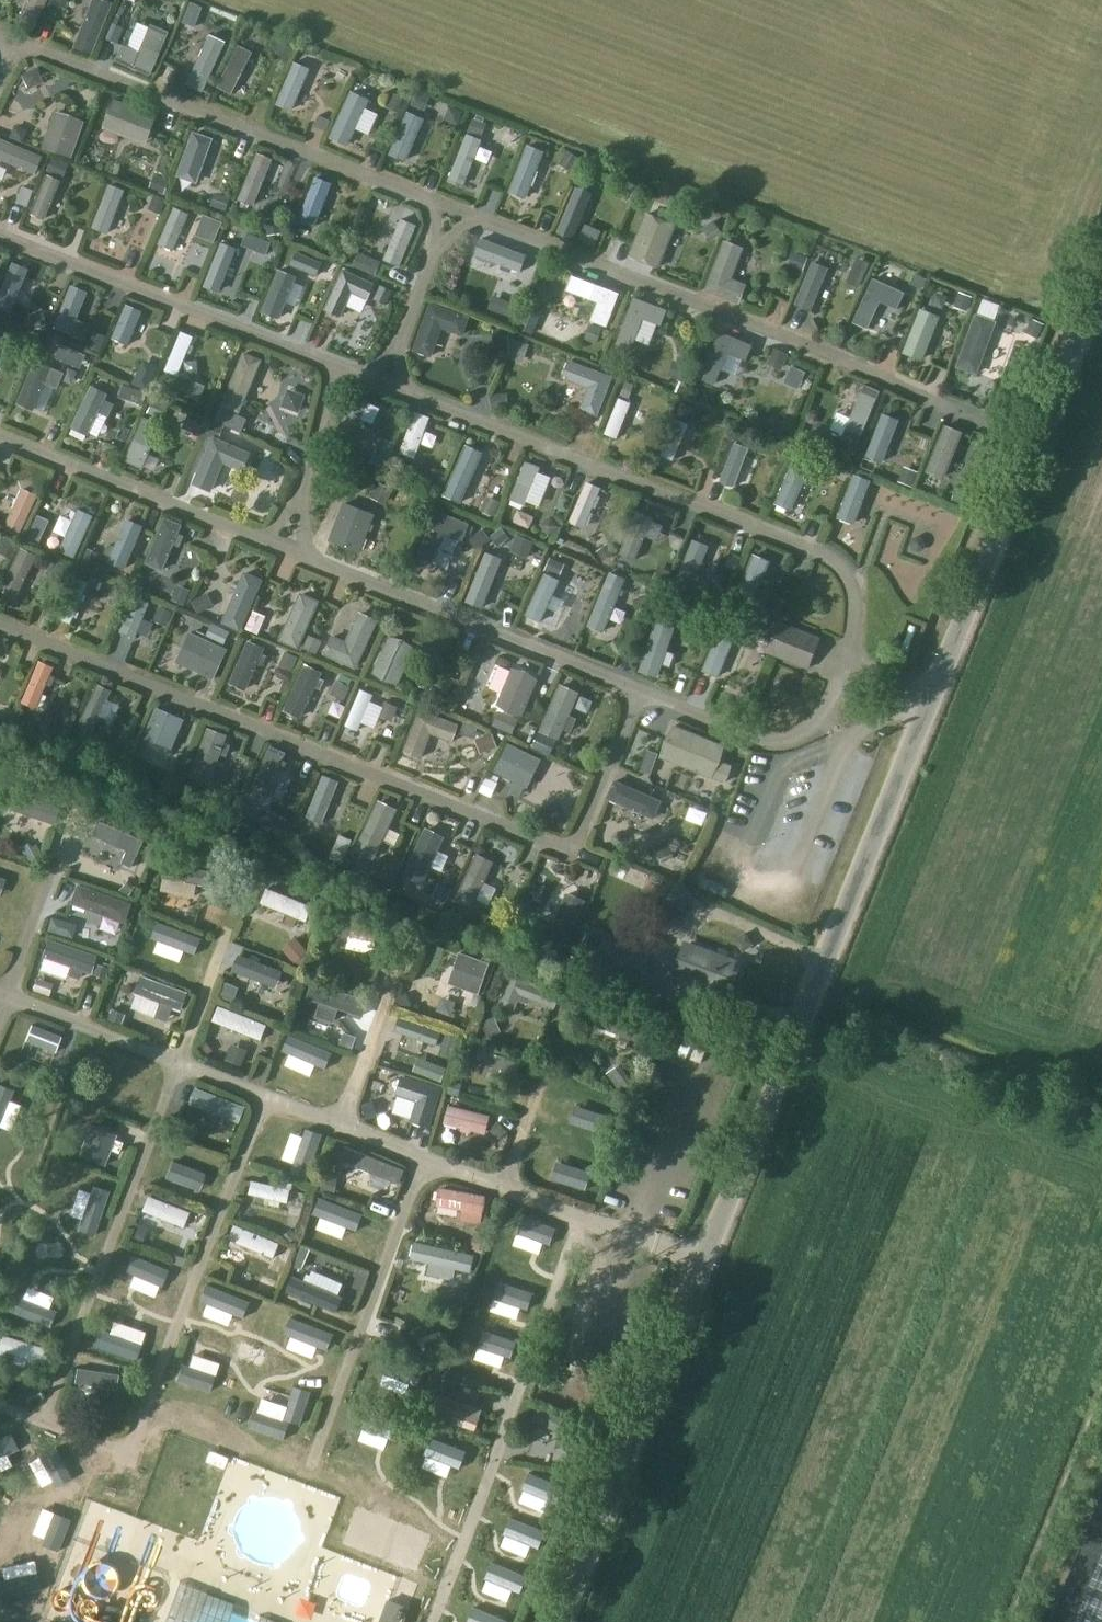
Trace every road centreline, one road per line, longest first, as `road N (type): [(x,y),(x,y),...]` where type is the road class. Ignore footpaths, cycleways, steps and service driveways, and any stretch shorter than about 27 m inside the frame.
road 1 (unclassified): [(553,1621),(1101,279)]

